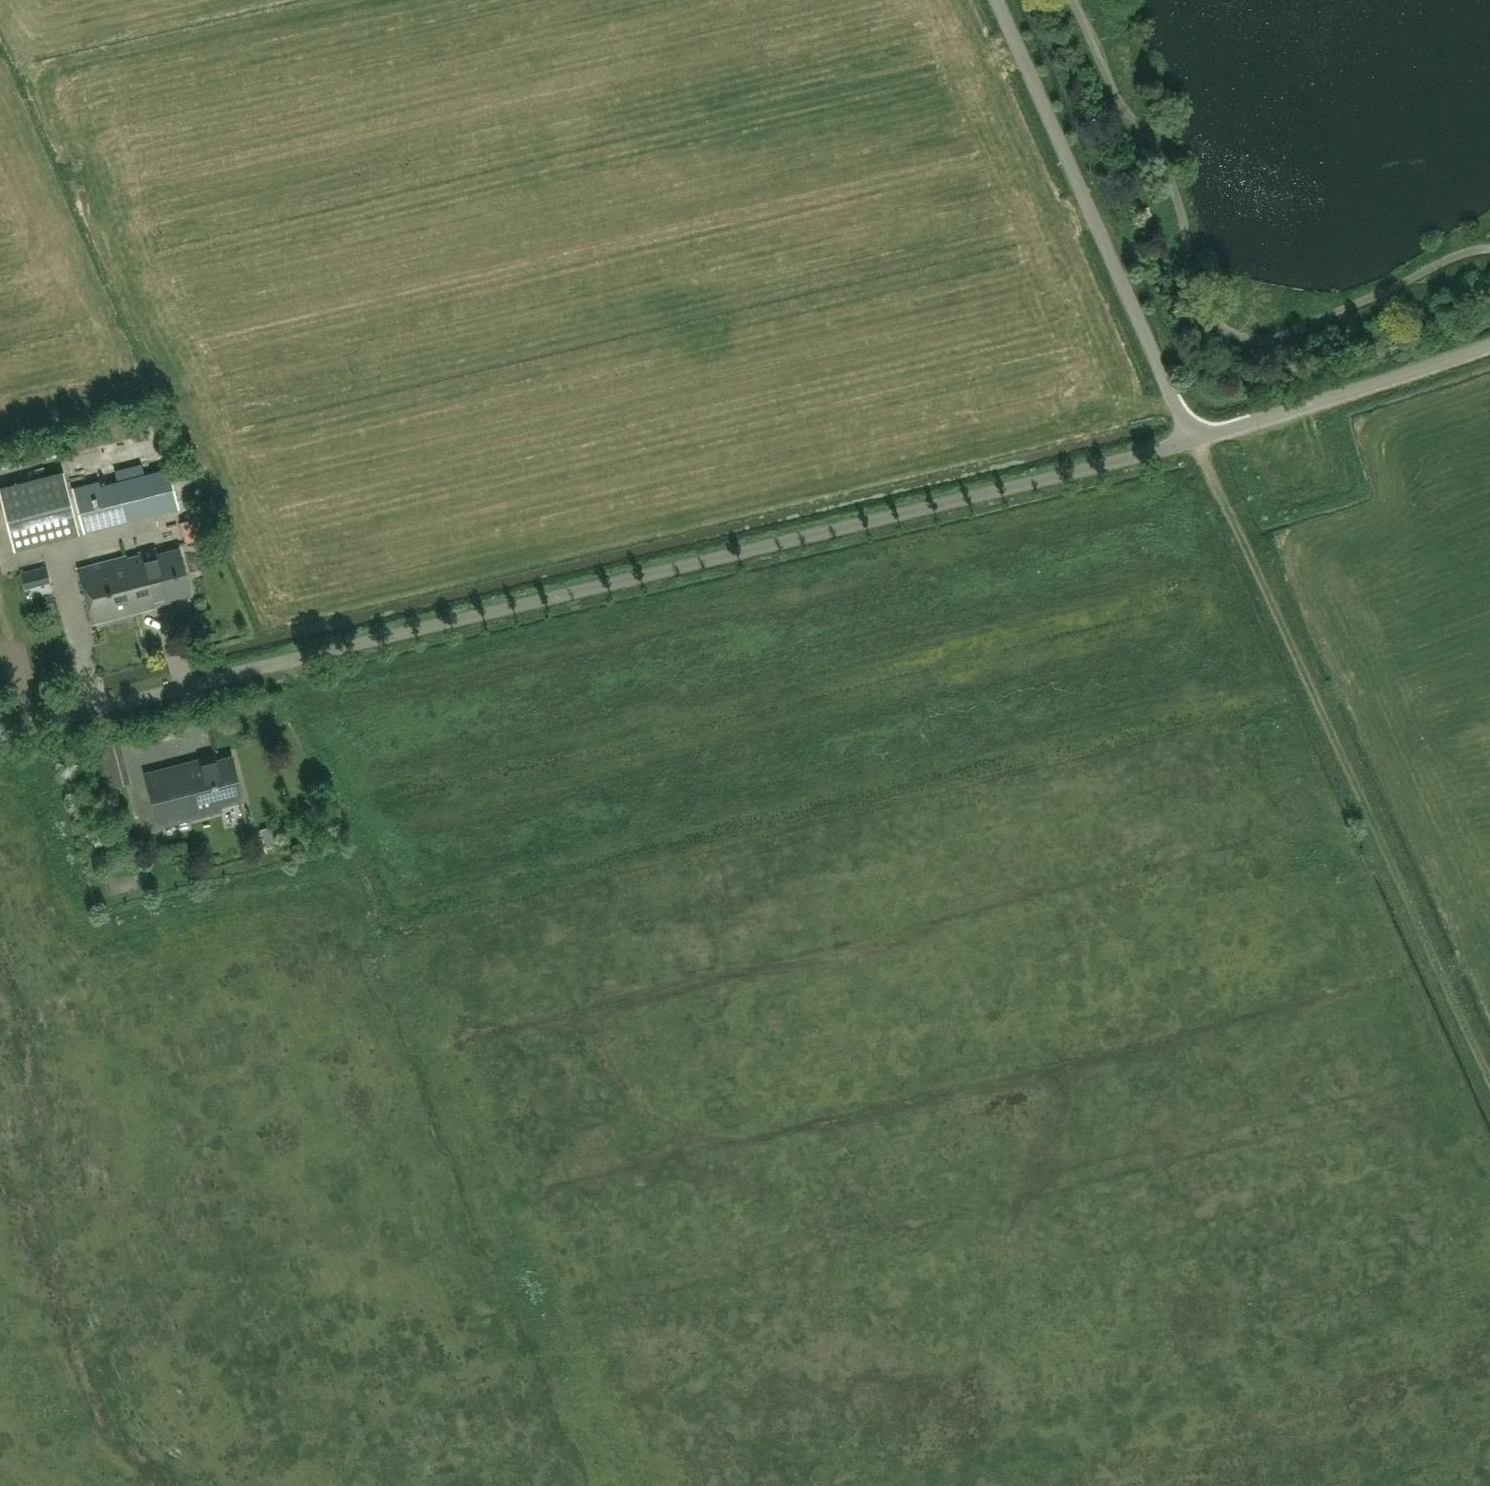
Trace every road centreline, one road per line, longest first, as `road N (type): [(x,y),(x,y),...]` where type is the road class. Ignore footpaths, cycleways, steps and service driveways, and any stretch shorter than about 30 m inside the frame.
road 1 (unclassified): [(0,737),(1191,441)]
road 2 (track): [(1489,1082),(1191,441)]
road 3 (unclassified): [(996,0),(1191,441)]
road 4 (unclassified): [(1191,441),(1489,344)]

